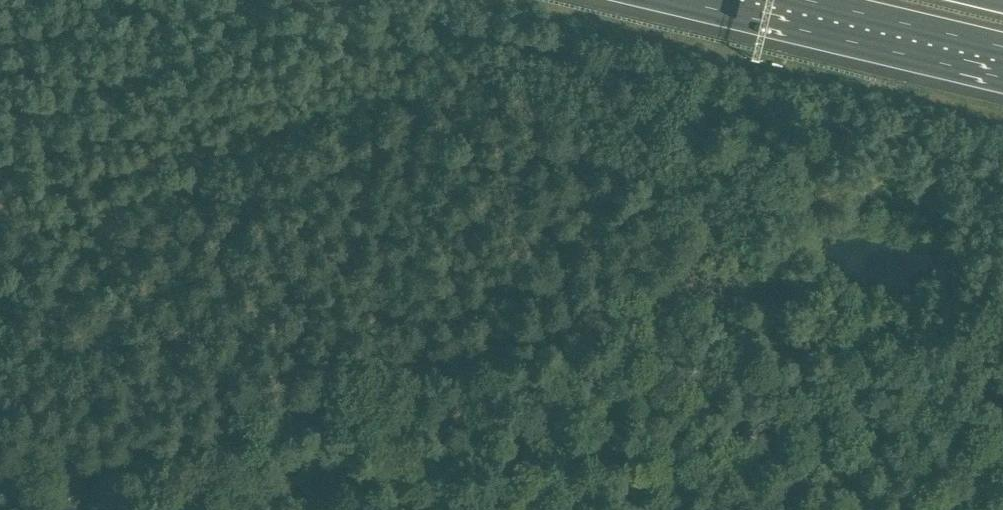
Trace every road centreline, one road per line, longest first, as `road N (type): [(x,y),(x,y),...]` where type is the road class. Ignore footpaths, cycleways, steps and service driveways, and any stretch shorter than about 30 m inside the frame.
road 1 (track): [(18,509),(505,344),(708,294),(735,299),(783,326),(822,410)]
road 2 (track): [(0,210),(463,82),(508,89),(729,268),(735,299)]
road 3 (motorway): [(733,0),(1002,64)]

